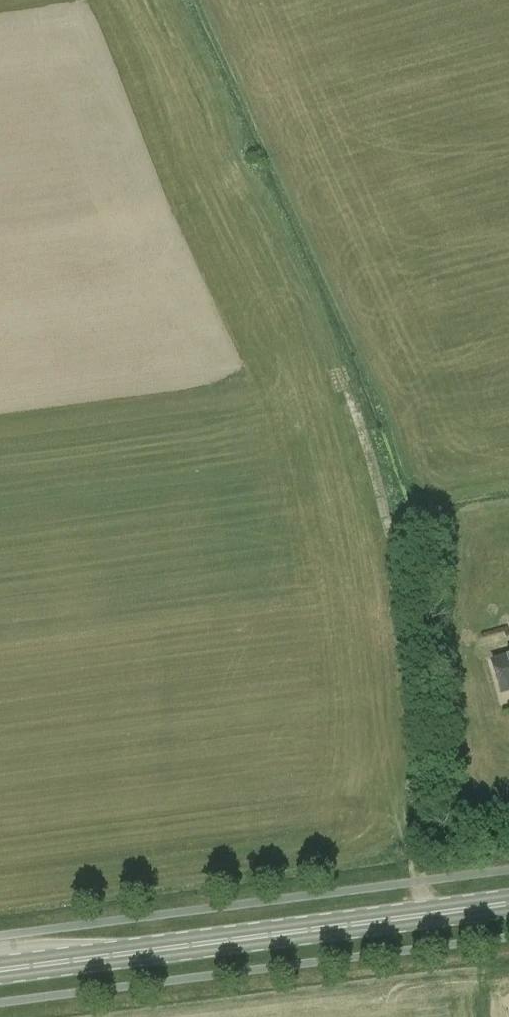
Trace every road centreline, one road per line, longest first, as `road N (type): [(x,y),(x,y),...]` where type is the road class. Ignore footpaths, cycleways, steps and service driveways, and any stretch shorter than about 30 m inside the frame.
road 1 (primary): [(508,904),(0,970)]

